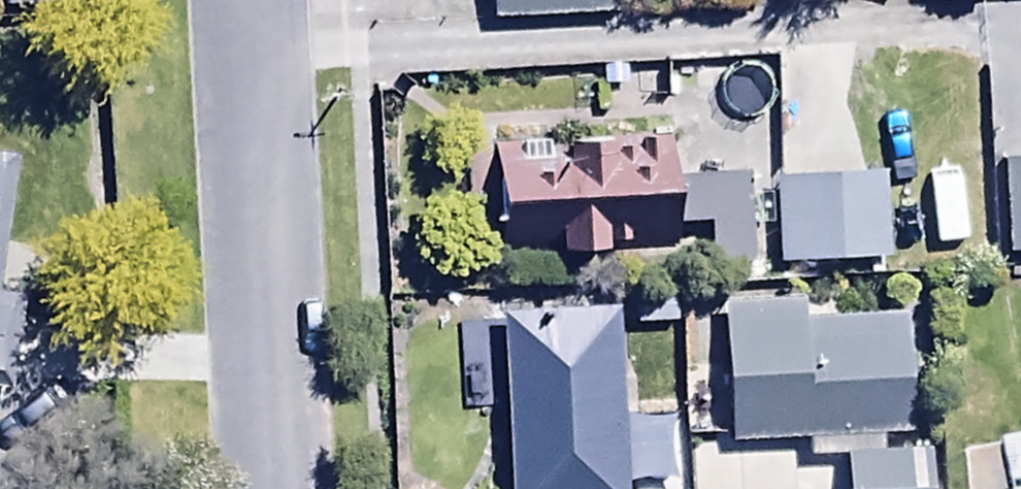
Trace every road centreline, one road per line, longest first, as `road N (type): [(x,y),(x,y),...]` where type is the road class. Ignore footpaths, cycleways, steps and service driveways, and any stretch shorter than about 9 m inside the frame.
road 1 (residential): [(254,0),(280,488)]

